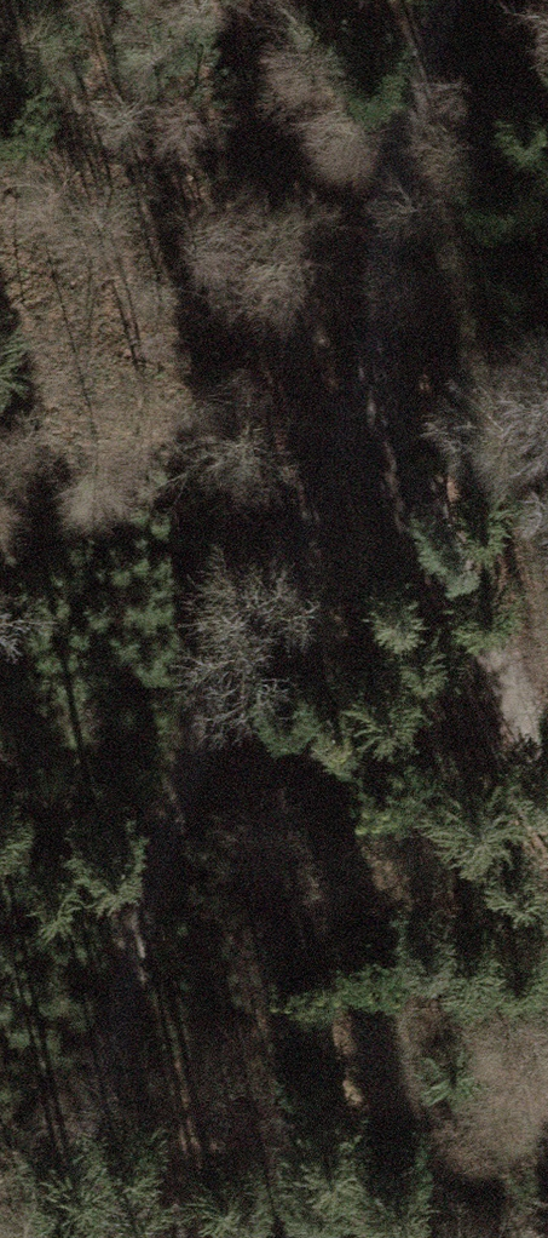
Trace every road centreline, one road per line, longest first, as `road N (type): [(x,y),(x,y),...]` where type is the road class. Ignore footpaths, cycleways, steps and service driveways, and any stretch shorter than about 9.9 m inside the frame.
road 1 (track): [(445,0),(406,138),(371,352),(182,774),(68,1237)]
road 2 (track): [(371,352),(547,734)]

